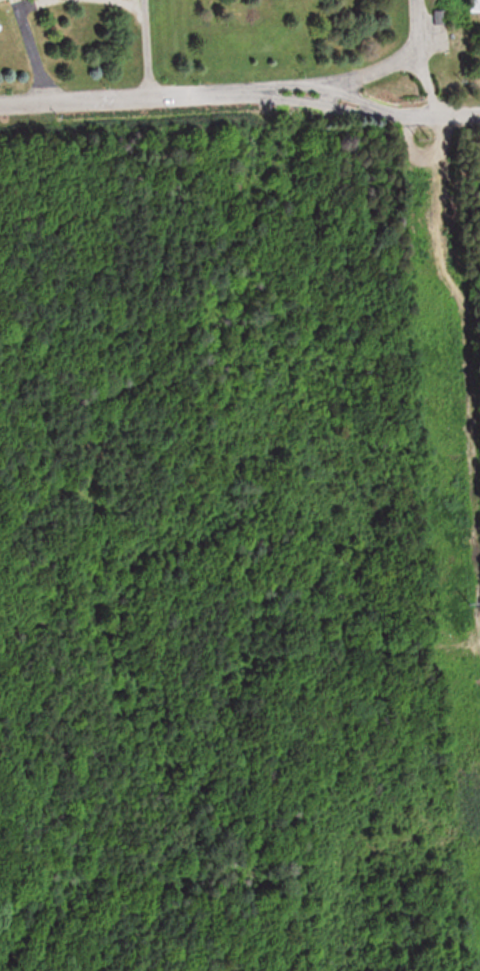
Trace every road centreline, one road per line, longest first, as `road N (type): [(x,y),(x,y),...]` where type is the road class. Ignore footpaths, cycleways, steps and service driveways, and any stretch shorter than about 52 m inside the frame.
road 1 (residential): [(479,113),(424,115),(332,91),(0,105)]

